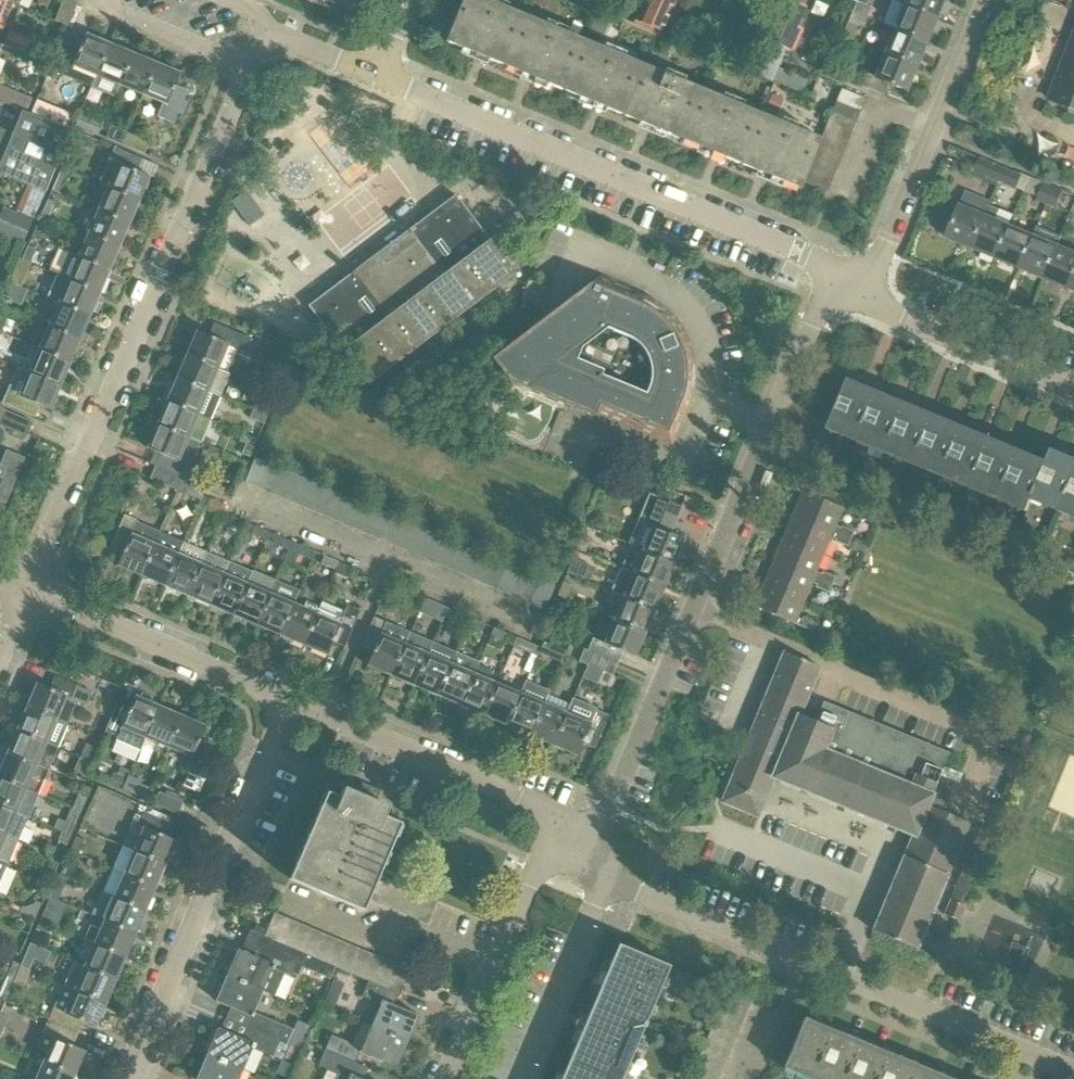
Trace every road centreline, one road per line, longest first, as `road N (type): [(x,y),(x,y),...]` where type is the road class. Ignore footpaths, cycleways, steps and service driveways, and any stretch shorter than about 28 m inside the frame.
road 1 (residential): [(579,843),(608,812),(833,279)]
road 2 (residential): [(31,587),(247,67)]
road 3 (residential): [(833,279),(818,261),(378,76)]
road 4 (residential): [(127,1078),(289,701)]
road 5 (residential): [(579,843),(543,810),(289,701)]
road 6 (residential): [(864,291),(987,0)]
road 7 (residential): [(1073,1072),(802,957)]
road 8 (residential): [(289,701),(31,587)]
road 9 (residential): [(448,1078),(538,860),(579,843)]
road 10 (residential): [(1073,388),(880,307),(864,291)]
road 11 (residential): [(520,1078),(605,878)]
road 12 (residential): [(802,957),(605,878)]
road 13 (residential): [(247,67),(98,6),(101,0)]
road 14 (residential): [(750,1078),(802,957)]

